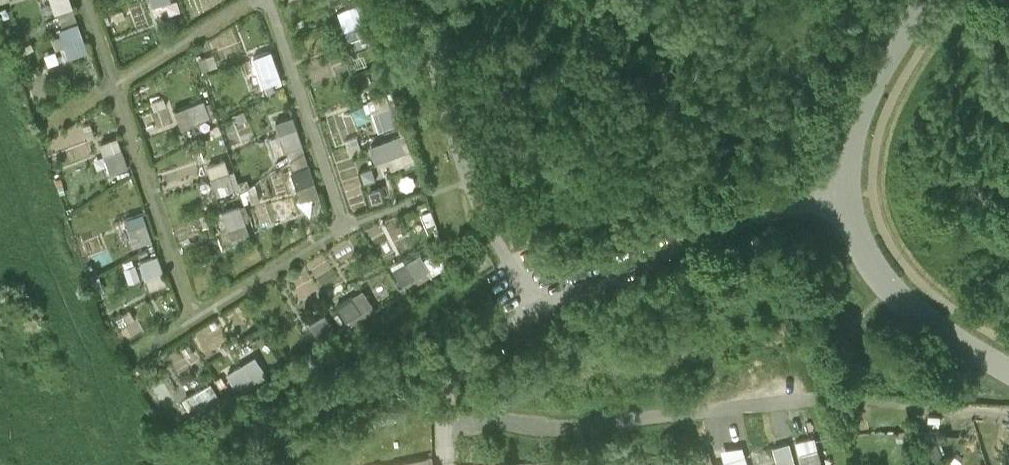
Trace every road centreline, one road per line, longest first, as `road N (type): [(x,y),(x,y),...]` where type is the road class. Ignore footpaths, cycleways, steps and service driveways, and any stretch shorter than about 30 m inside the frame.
road 1 (residential): [(1008,368),(892,291),(862,246),(845,194),(850,118),(929,0)]

